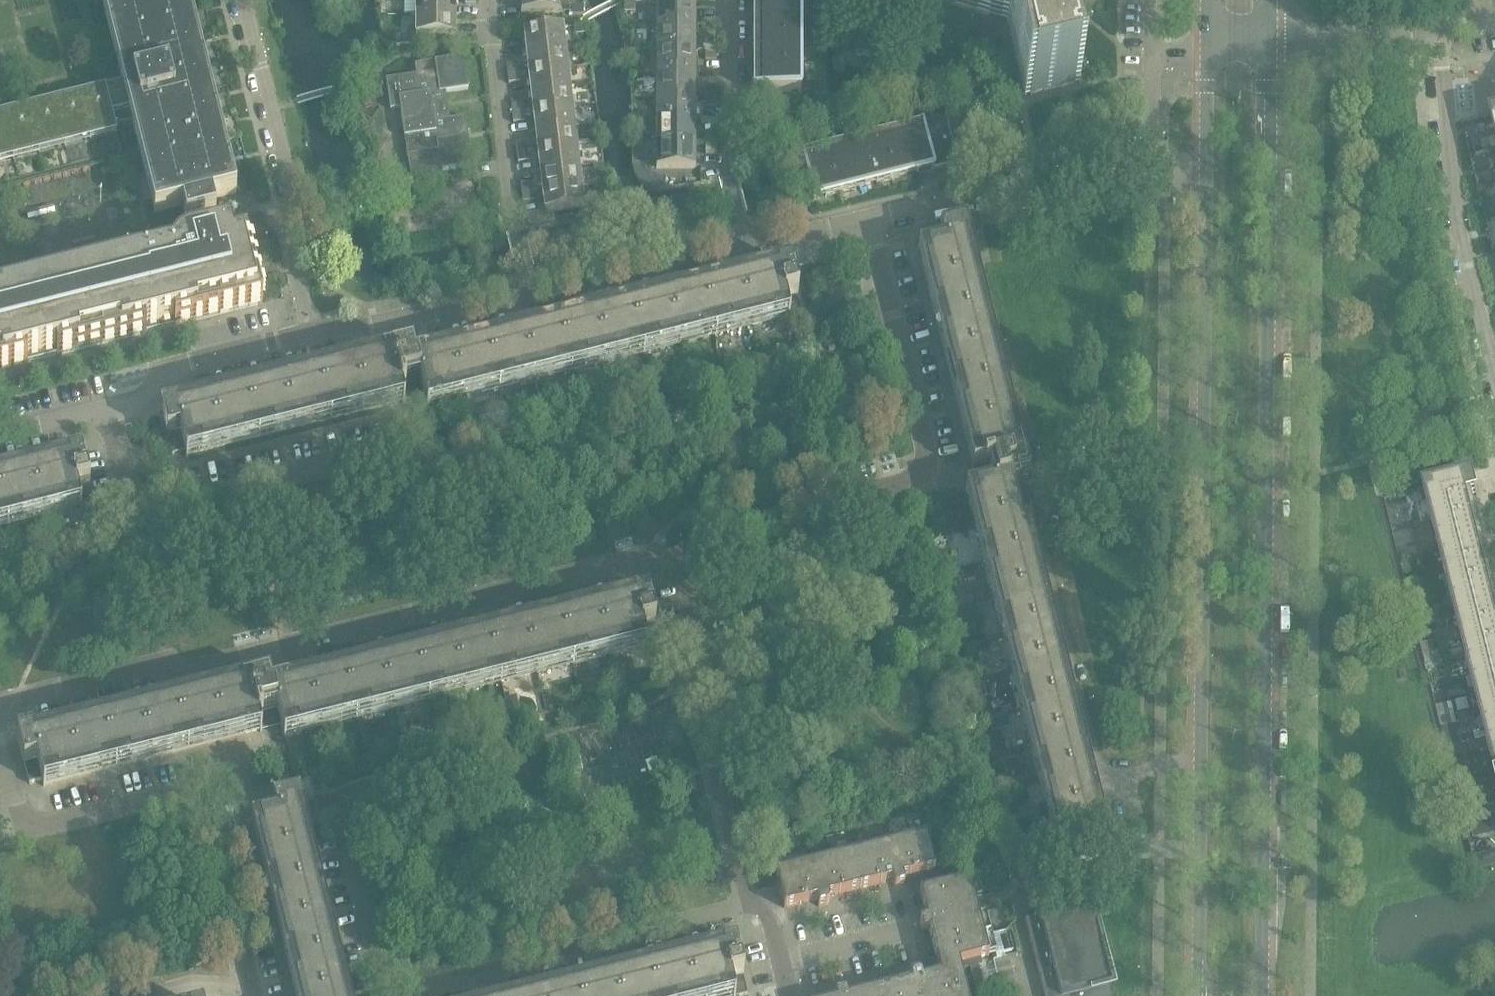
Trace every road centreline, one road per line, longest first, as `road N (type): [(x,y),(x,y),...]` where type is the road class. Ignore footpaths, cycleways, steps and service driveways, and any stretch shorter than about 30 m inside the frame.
road 1 (tertiary): [(1261,995),(1270,43)]
road 2 (tertiary): [(1206,176),(1199,995)]
road 3 (residential): [(0,707),(156,665),(176,671),(632,560),(678,559)]
road 4 (residential): [(678,559),(703,535),(927,472),(928,448),(870,225)]
road 5 (residential): [(251,995),(201,793),(25,836),(0,729)]
road 6 (residential): [(763,918),(748,899),(714,767),(713,703),(678,559)]
road 7 (residential): [(1494,387),(1449,196),(1437,30)]
road 8 (residential): [(308,336),(269,109),(237,0)]
road 9 (residential): [(763,918),(436,995)]
road 10 (residential): [(0,437),(145,401),(173,370),(308,336)]
road 11 (residential): [(535,305),(512,213),(490,0)]
road 12 (residential): [(870,225),(1152,161)]
road 13 (residential): [(747,254),(729,166),(730,0)]
road 14 (residential): [(308,336),(458,324),(535,305)]
road 15 (residential): [(535,305),(747,254)]
road 16 (residential): [(381,995),(333,817)]
road 17 (residential): [(1270,43),(1437,30)]
road 18 (residential): [(780,965),(910,931)]
road 19 (residential): [(747,254),(870,225)]
road 20 (tertiary): [(1206,50),(1206,176)]

